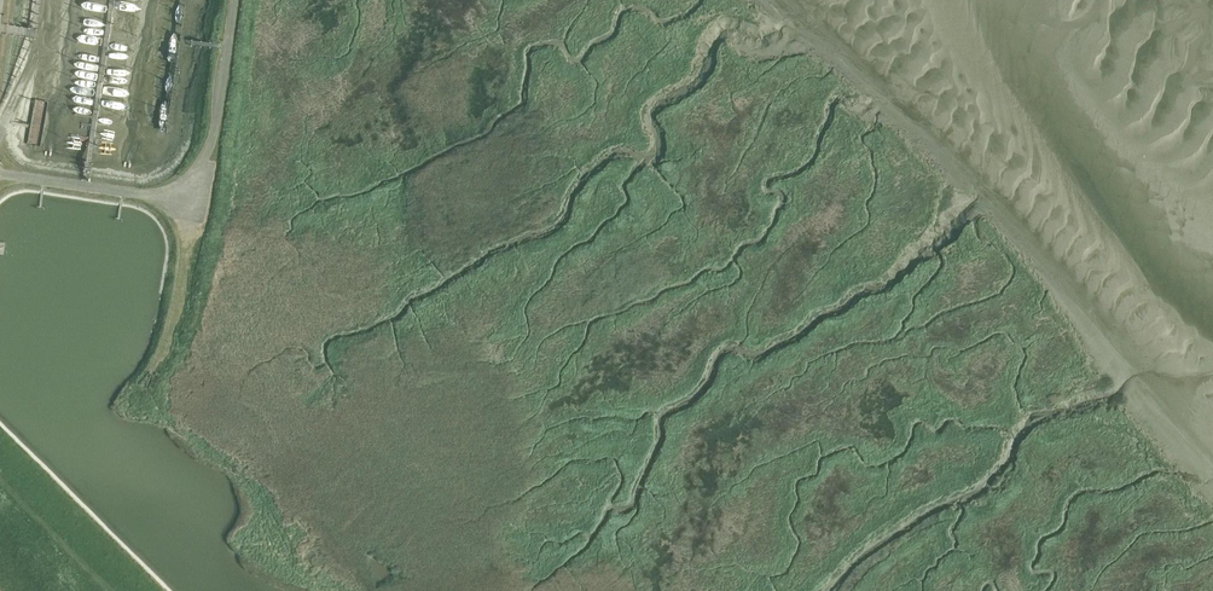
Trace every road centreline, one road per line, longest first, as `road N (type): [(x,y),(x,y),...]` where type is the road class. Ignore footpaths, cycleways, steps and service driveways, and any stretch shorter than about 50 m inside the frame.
road 1 (unclassified): [(232,0),(214,143),(185,182),(155,193),(0,172)]
road 2 (track): [(105,590),(0,478)]

